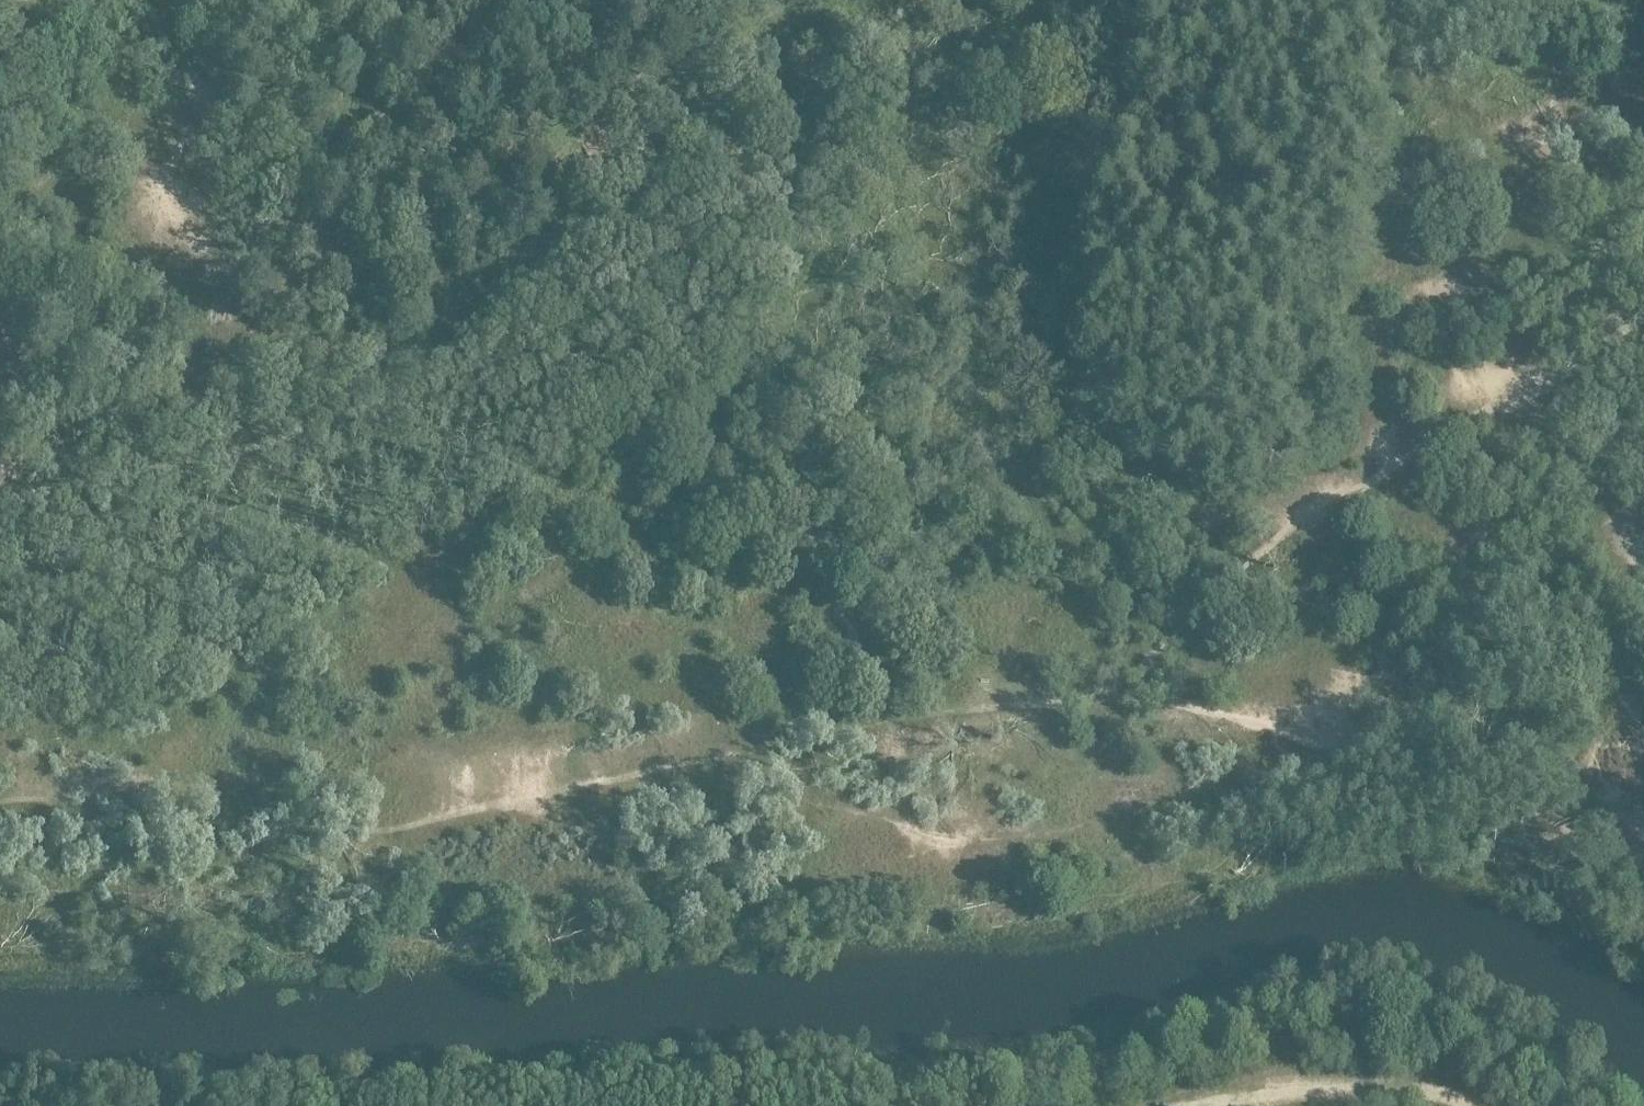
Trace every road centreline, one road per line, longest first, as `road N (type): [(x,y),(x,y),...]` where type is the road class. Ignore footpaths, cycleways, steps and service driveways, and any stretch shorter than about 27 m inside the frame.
road 1 (track): [(0,503),(298,434),(359,410),(729,143)]
road 2 (track): [(729,143),(917,0)]

